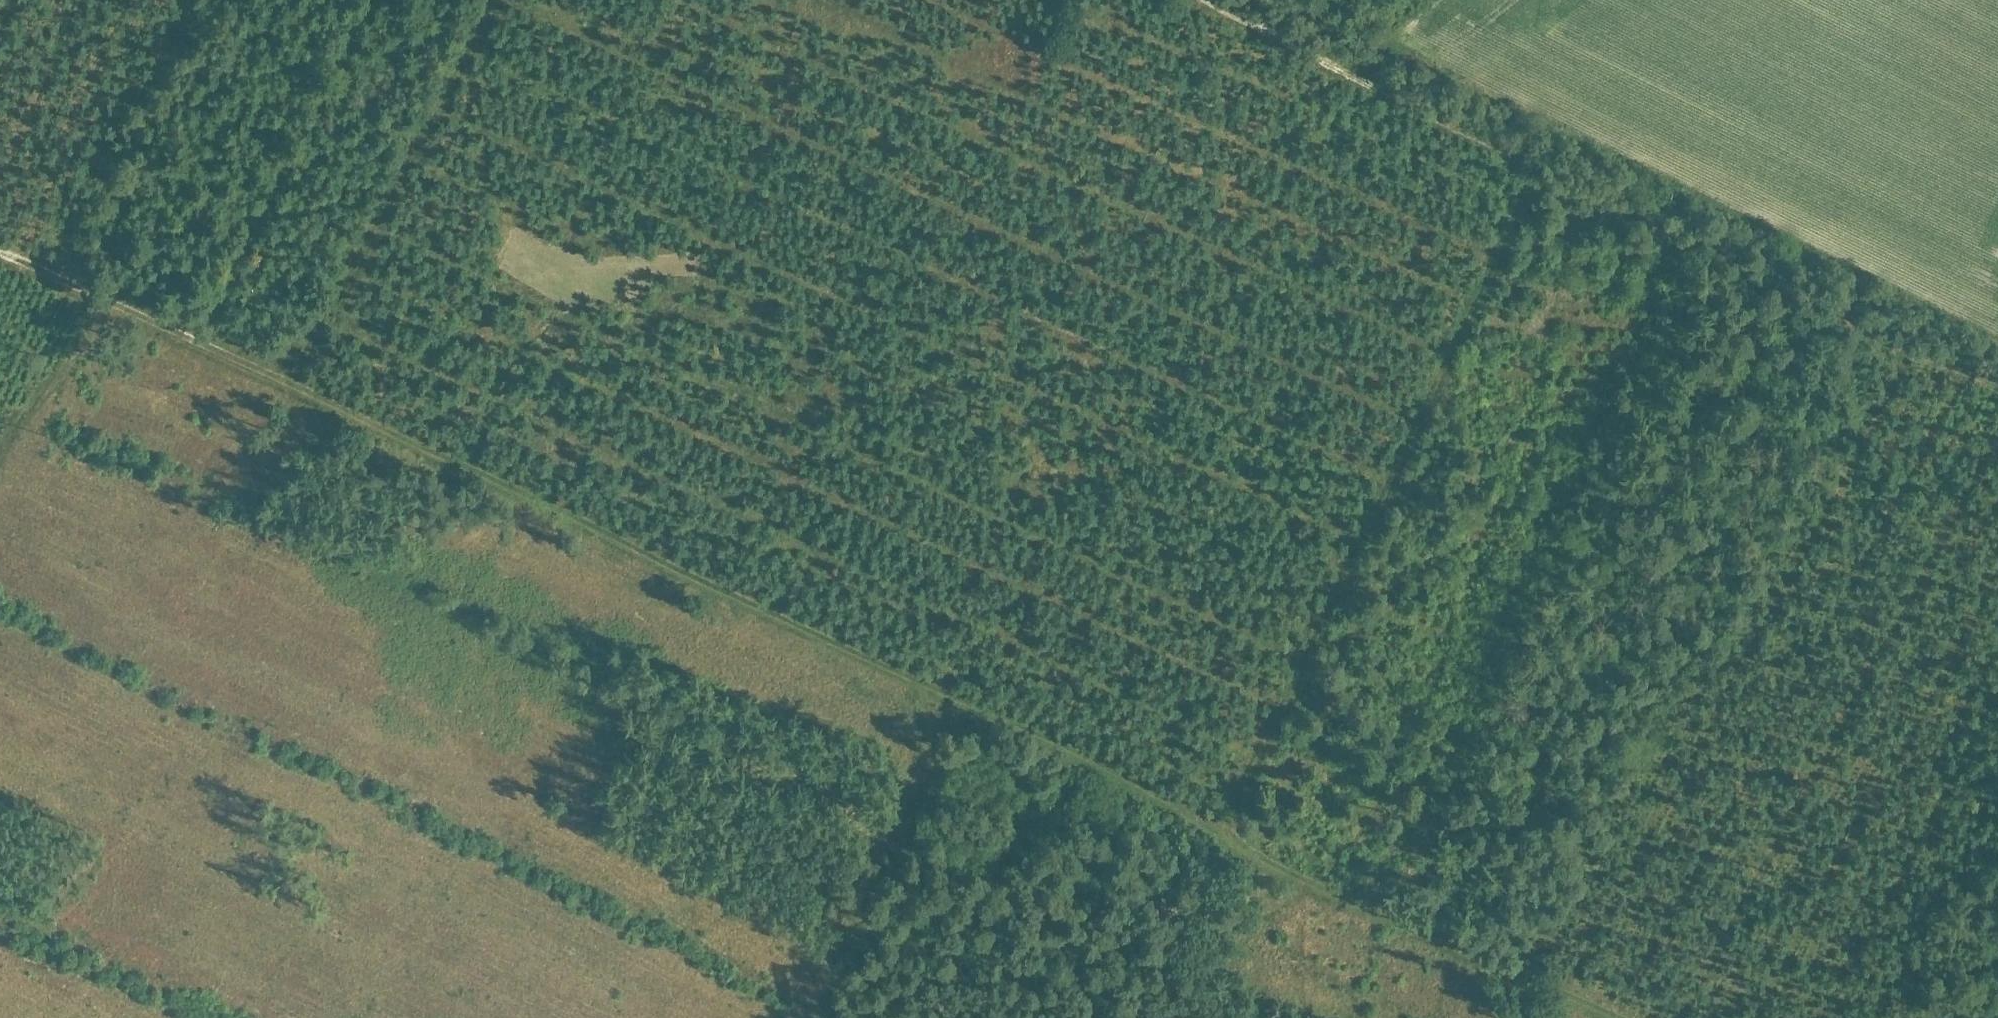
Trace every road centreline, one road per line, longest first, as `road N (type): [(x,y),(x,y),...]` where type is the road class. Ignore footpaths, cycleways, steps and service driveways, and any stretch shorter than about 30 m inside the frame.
road 1 (track): [(0,250),(1578,1017)]
road 2 (track): [(1192,0),(1551,182),(1997,388)]
road 3 (track): [(287,389),(493,0)]
road 4 (track): [(1145,1017),(1229,848)]

